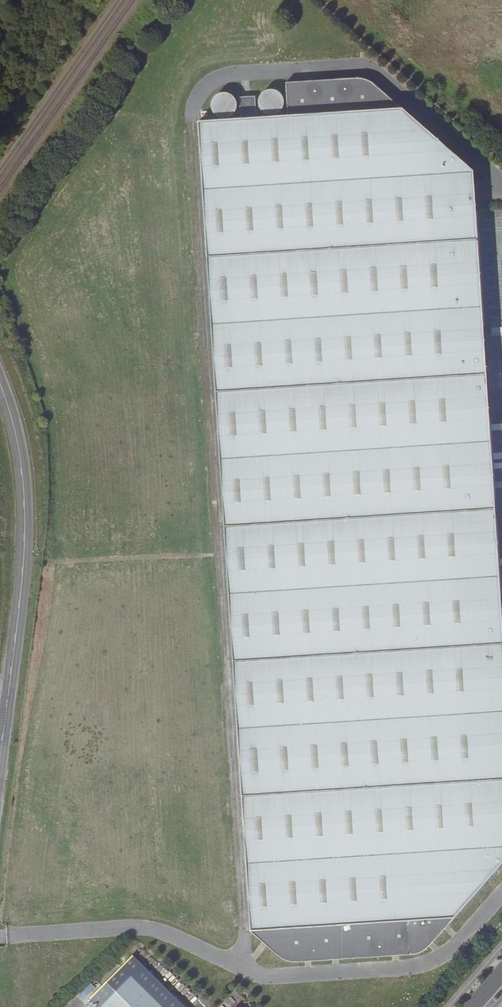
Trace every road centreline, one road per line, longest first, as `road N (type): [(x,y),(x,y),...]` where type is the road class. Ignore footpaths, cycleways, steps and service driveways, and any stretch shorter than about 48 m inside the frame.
road 1 (tertiary): [(0,761),(25,527),(18,442),(0,383)]

